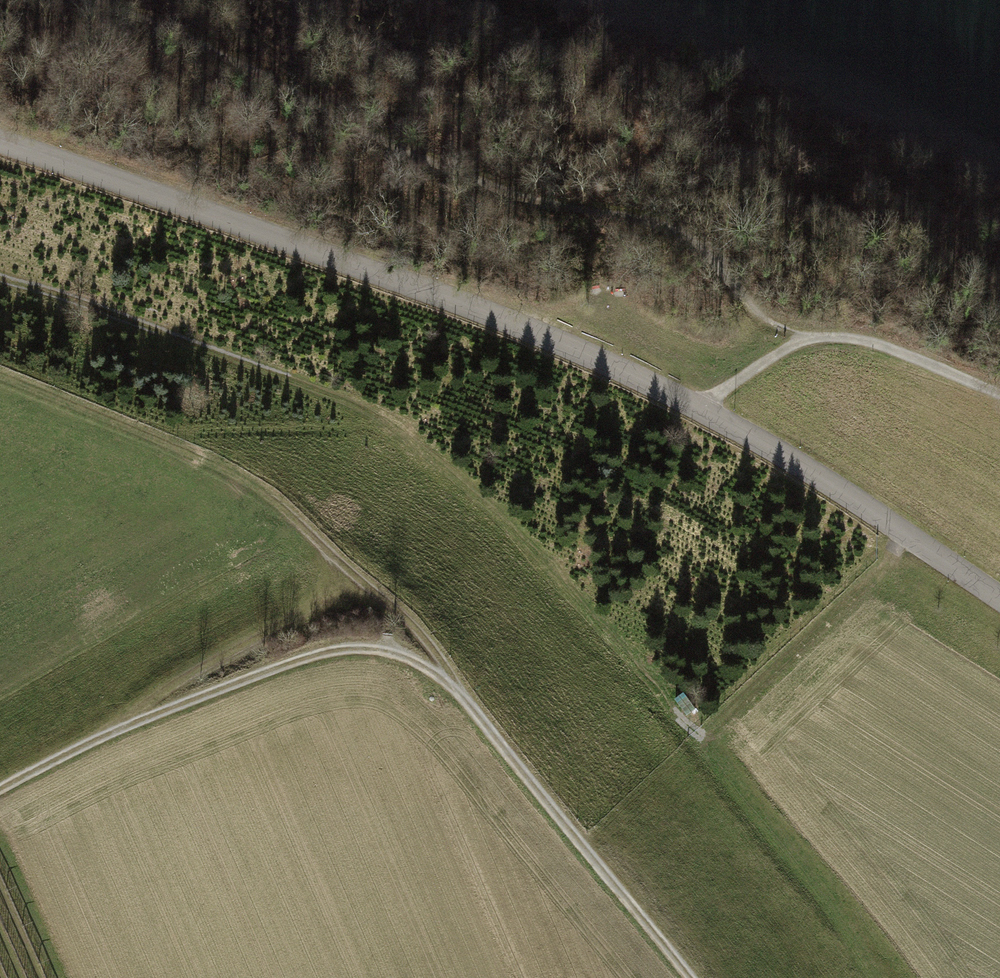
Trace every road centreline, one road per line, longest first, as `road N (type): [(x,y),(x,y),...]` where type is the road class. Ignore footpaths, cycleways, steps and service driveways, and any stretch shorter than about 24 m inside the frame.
road 1 (residential): [(0,142),(596,359),(797,462),(999,598)]
road 2 (track): [(690,977),(459,684),(410,652),(358,643),(271,669),(61,755),(0,788)]
road 3 (track): [(459,684),(410,622),(268,496),(211,463),(0,375)]
road 4 (track): [(117,730),(186,676),(333,597),(345,567)]
road 5 (track): [(803,339),(841,335),(880,344),(999,391)]
road 6 (track): [(803,339),(702,410)]

